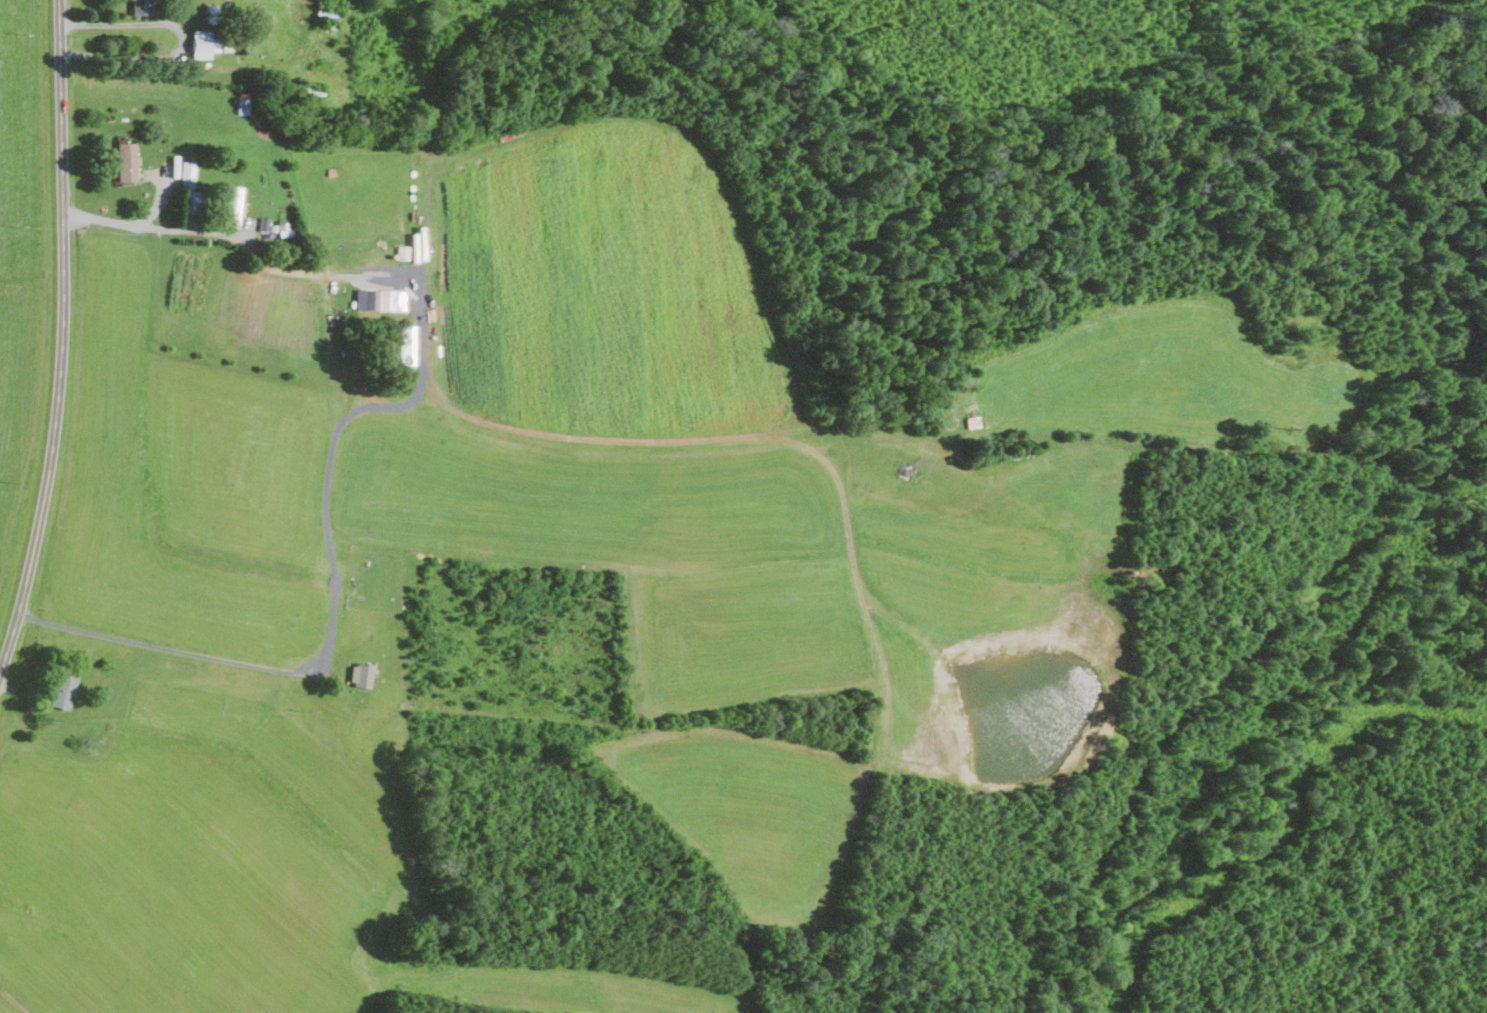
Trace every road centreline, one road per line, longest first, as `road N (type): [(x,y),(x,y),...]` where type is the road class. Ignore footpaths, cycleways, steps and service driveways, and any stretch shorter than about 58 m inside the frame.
road 1 (residential): [(0,667),(32,567),(60,382),(55,0)]

